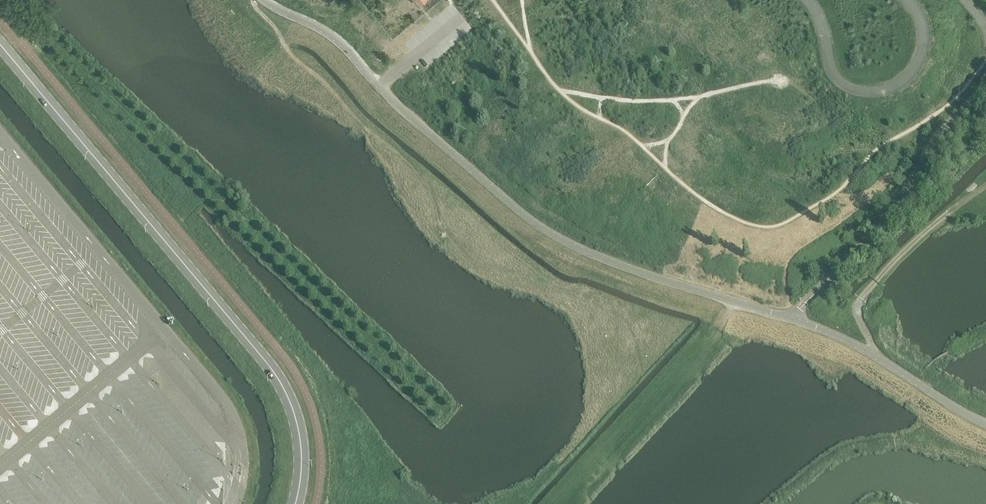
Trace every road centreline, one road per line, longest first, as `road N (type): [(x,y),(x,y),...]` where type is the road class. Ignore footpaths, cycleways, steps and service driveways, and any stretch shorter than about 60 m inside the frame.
road 1 (unclassified): [(985,425),(818,328),(564,241),(524,217),(400,109),(342,46),(265,0)]
road 2 (secondary): [(0,42),(276,373),(301,436),(298,503)]
road 3 (track): [(878,359),(854,304),(931,226),(985,188)]

